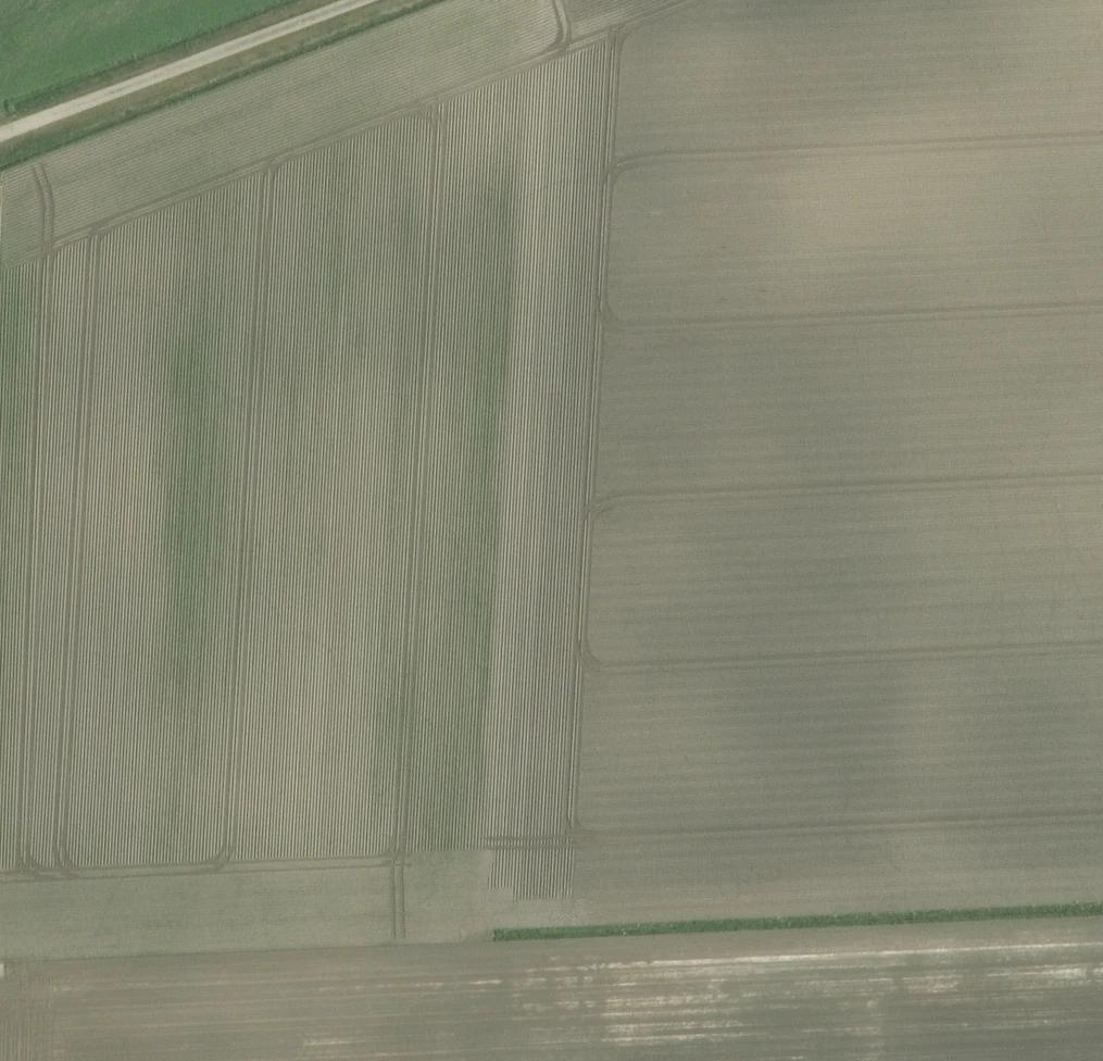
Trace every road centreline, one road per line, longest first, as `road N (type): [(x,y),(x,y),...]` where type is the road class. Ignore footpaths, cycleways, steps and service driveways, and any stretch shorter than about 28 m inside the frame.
road 1 (unclassified): [(0,136),(363,0)]

